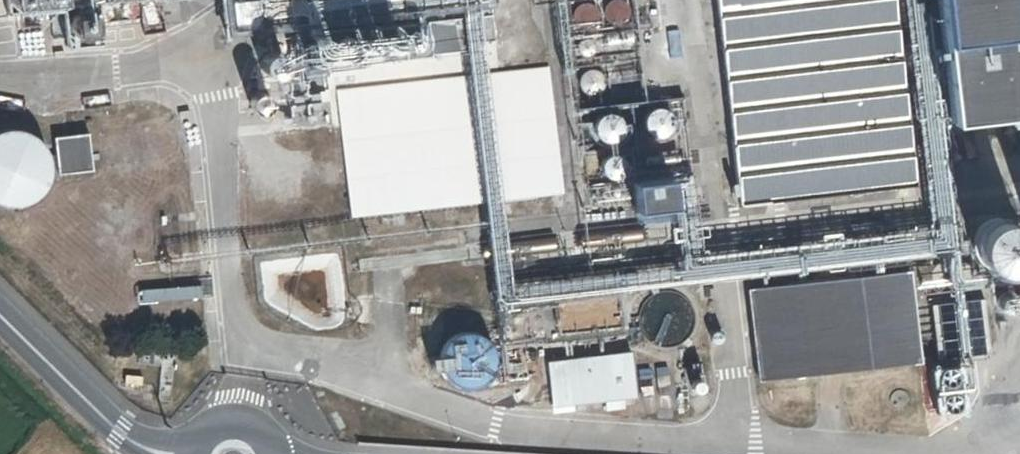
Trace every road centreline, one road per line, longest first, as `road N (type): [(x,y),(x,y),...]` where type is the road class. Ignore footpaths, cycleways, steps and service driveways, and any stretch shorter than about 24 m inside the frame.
road 1 (tertiary): [(170,453),(133,443),(0,317)]

